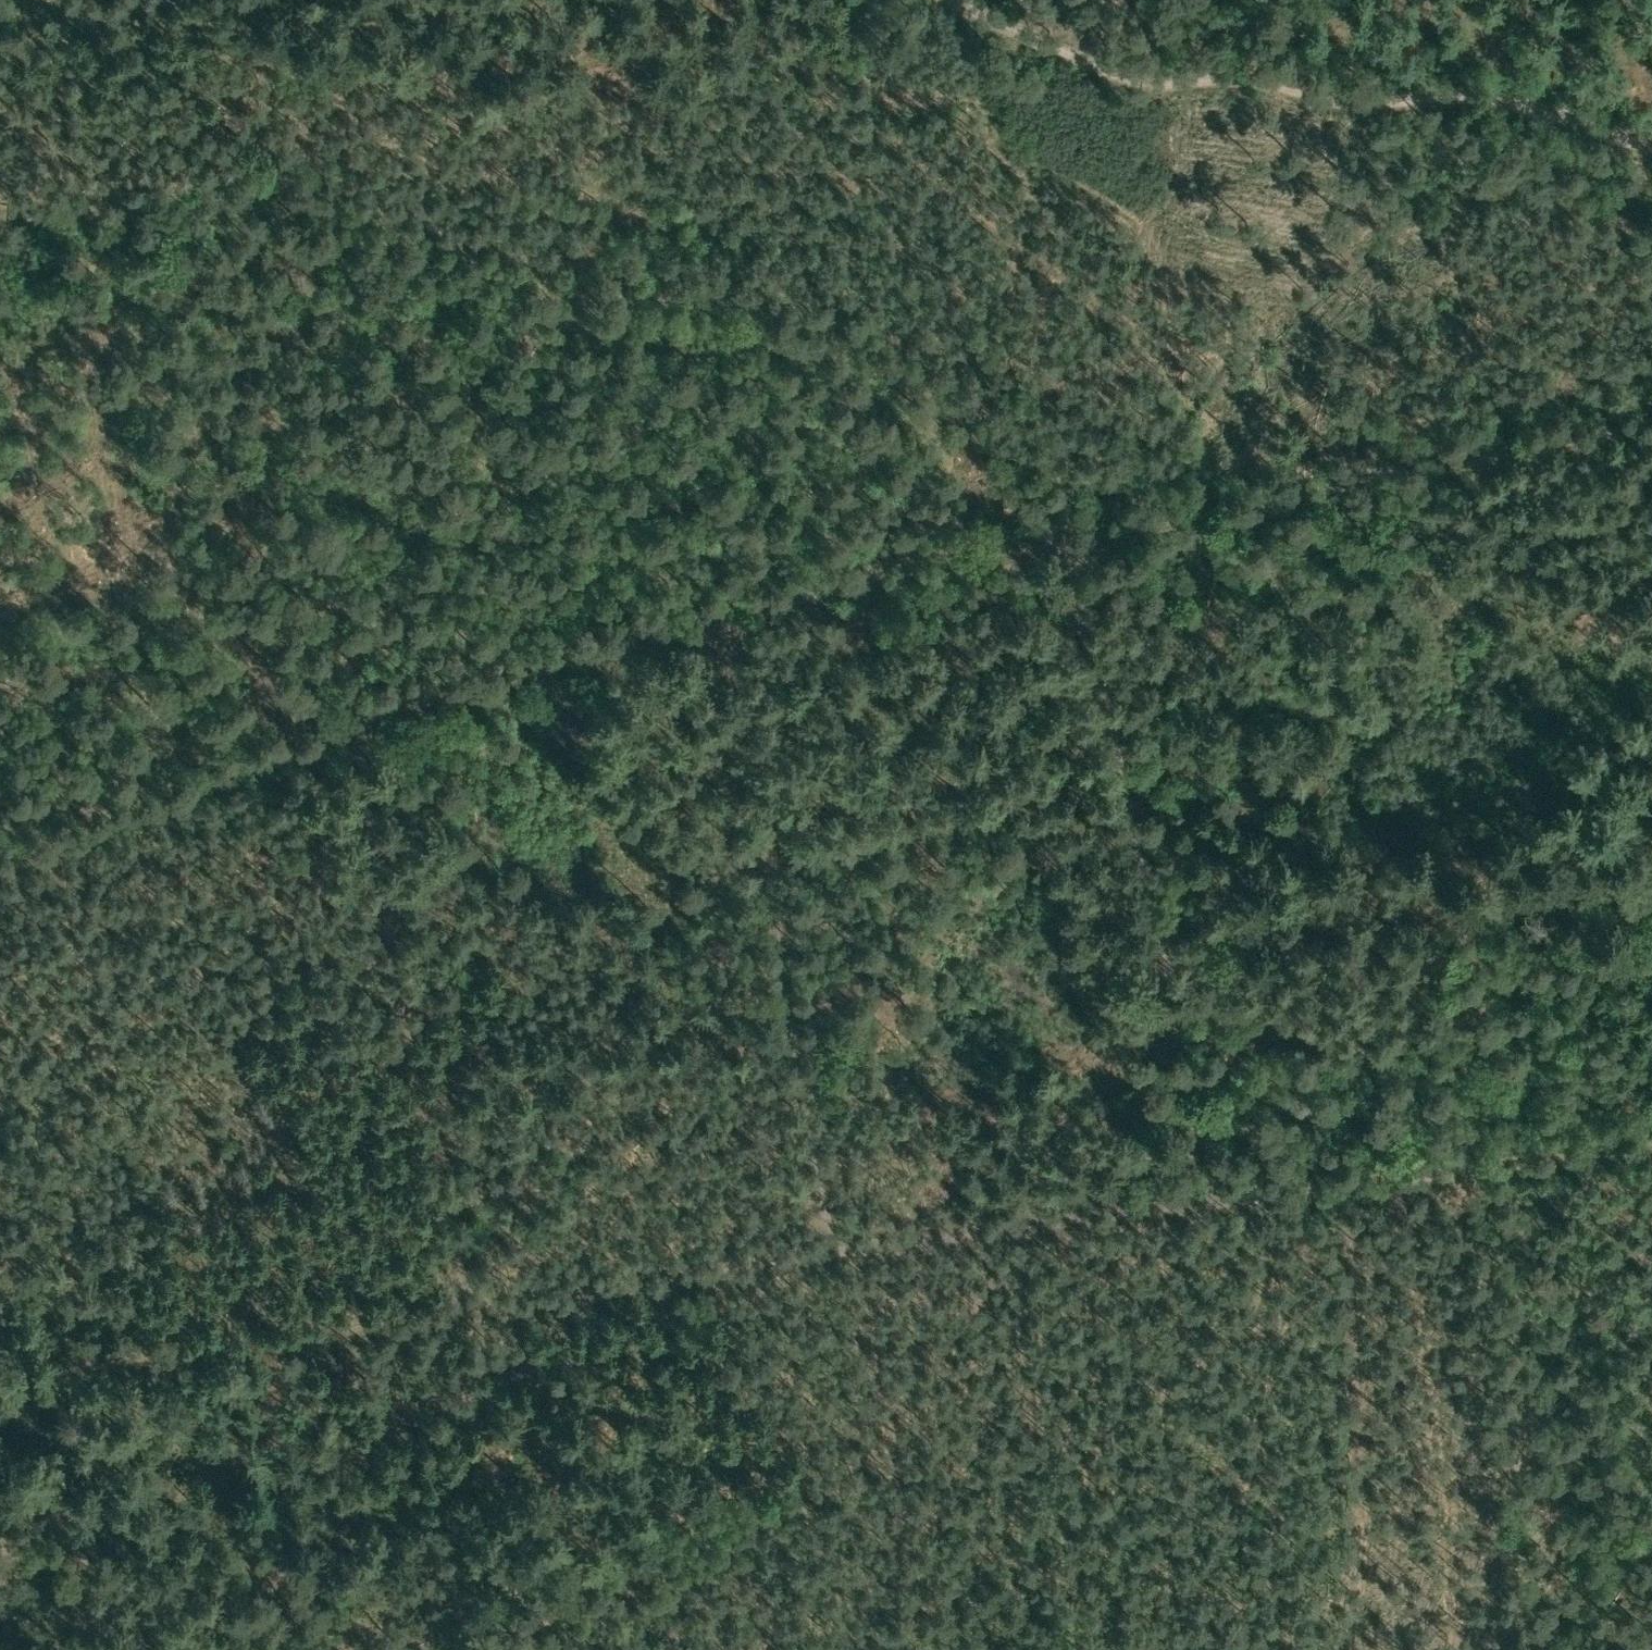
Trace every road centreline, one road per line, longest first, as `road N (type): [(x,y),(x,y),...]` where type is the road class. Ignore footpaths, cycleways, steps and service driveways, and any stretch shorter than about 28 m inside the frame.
road 1 (track): [(1651,138),(1550,101),(1397,107),(1245,70),(1119,70),(952,0)]

